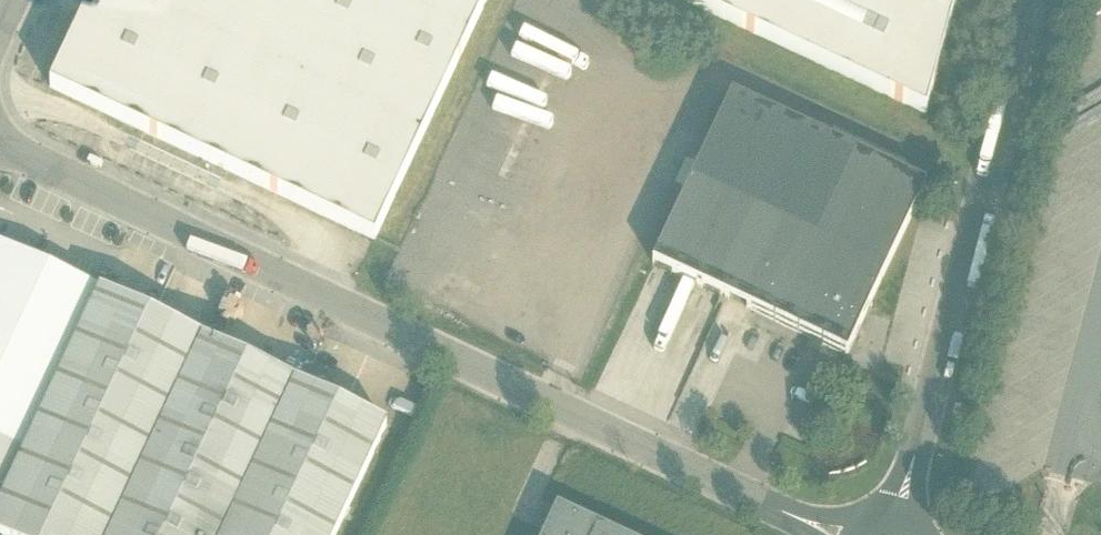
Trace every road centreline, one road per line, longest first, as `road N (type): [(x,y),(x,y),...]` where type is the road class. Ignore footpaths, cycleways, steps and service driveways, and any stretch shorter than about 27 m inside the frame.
road 1 (unclassified): [(0,145),(838,534)]
road 2 (unclassified): [(903,510),(1033,0)]

